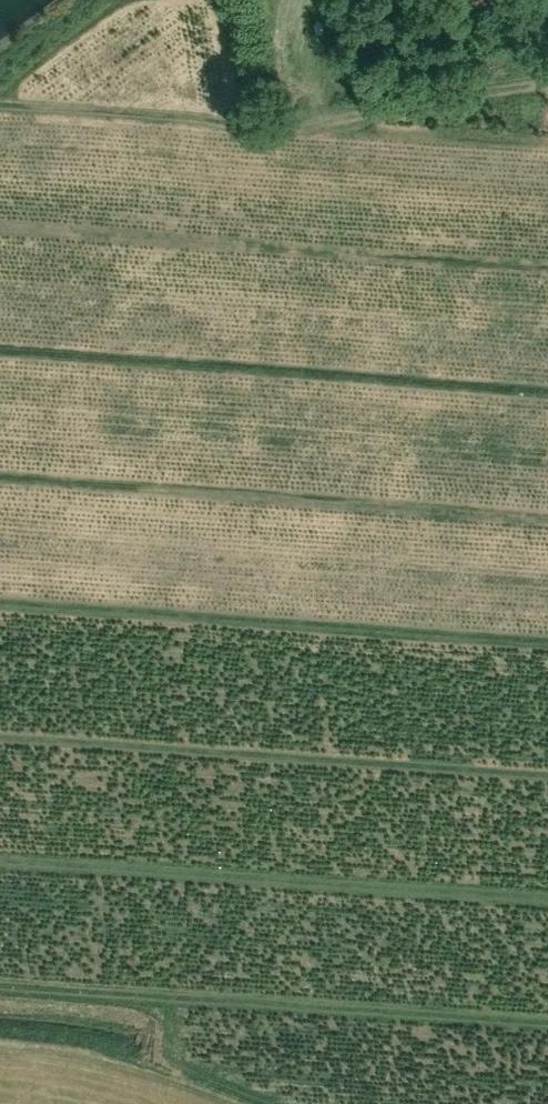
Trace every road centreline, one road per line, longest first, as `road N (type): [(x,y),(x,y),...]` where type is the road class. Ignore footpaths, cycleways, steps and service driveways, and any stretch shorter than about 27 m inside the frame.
road 1 (track): [(285,0),(321,118),(353,121),(547,83)]

